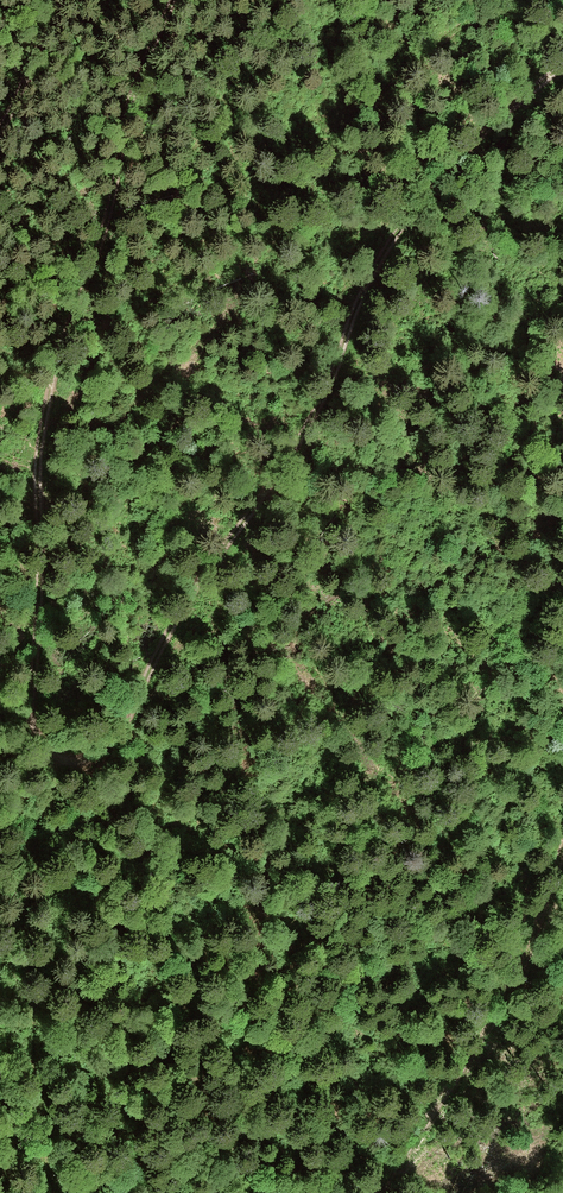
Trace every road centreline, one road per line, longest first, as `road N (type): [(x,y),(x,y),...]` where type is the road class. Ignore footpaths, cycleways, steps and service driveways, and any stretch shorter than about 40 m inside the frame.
road 1 (track): [(174,0),(141,72),(34,462),(39,545),(31,711),(42,743),(73,762),(102,755),(129,724),(165,634),(311,421),(349,319),(426,192),(482,135),(562,77)]
road 2 (track): [(371,1192),(540,925),(562,840)]
road 3 (track): [(0,127),(59,0)]

